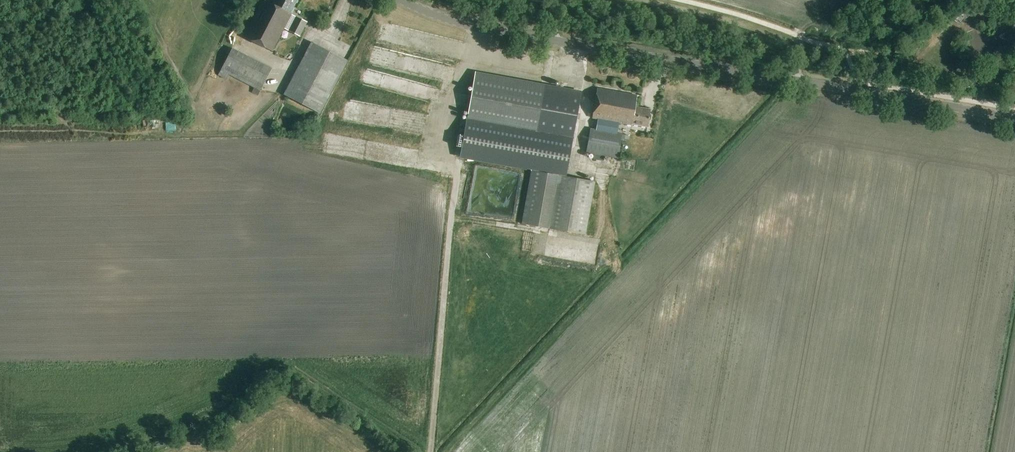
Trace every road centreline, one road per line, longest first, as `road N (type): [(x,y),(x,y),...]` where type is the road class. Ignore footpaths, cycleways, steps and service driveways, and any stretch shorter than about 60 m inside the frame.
road 1 (tertiary): [(1014,120),(476,27),(405,0)]
road 2 (track): [(428,451),(287,369),(211,422),(191,418),(108,451)]
road 3 (track): [(601,213),(615,272),(444,451)]
road 4 (track): [(455,185),(430,451)]

